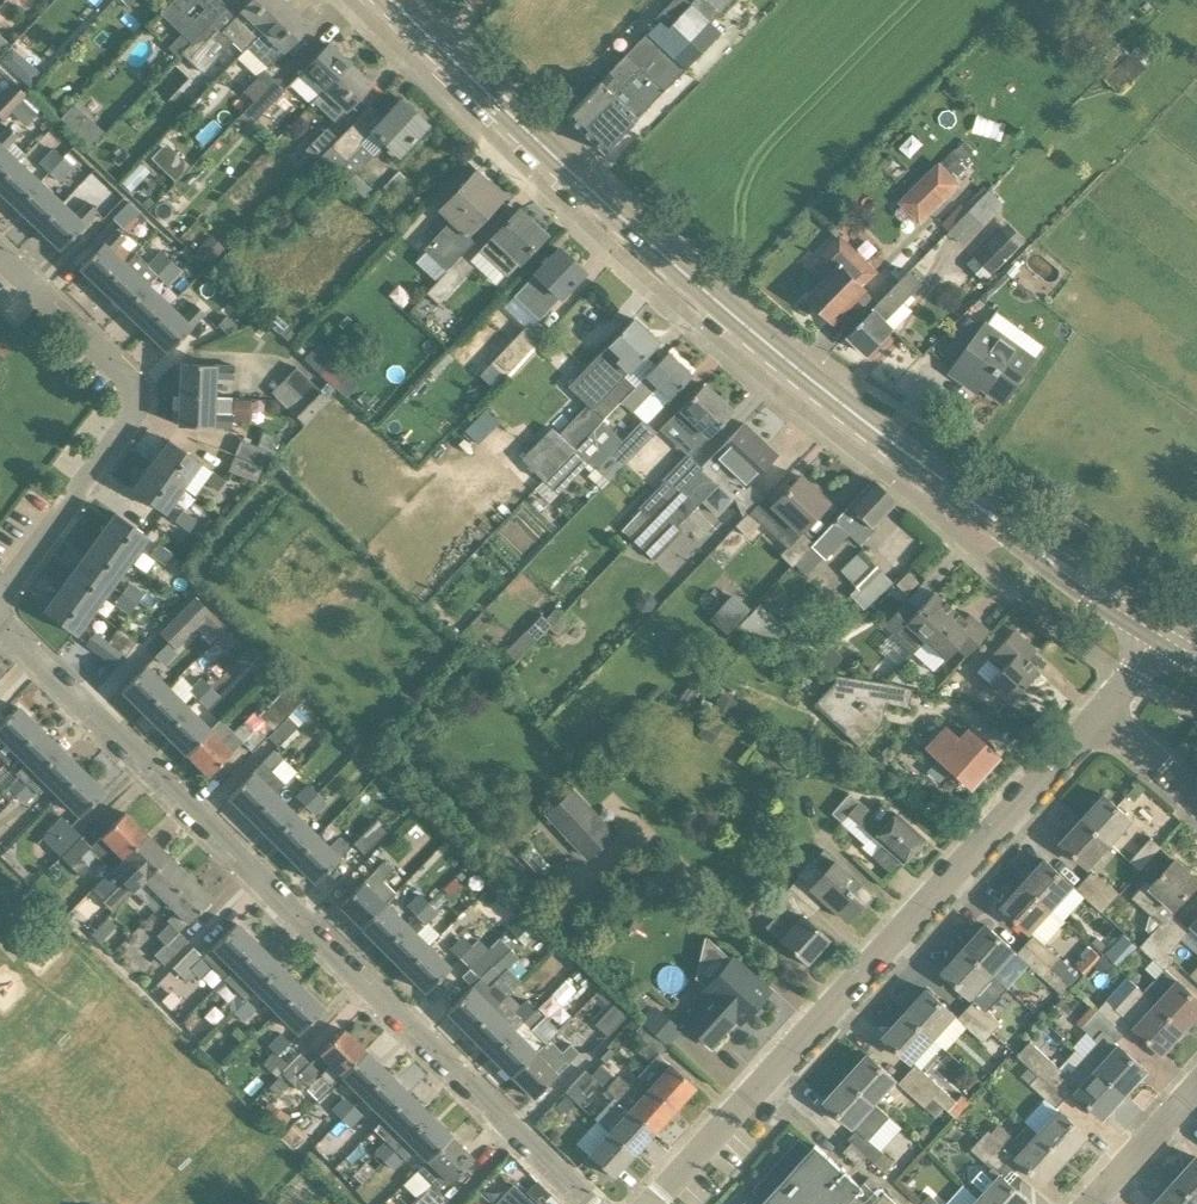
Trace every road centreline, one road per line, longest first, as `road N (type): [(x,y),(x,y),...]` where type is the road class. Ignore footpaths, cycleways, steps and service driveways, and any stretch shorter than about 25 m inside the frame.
road 1 (tertiary): [(1159,629),(820,395),(593,200),(390,0)]
road 2 (residential): [(587,1203),(0,622)]
road 3 (unclassified): [(652,1203),(1097,714)]
road 4 (residential): [(0,260),(132,384),(138,404),(0,594)]
road 5 (unclassified): [(1093,1203),(1196,1091)]
road 6 (unclassified): [(1196,804),(1097,714)]

